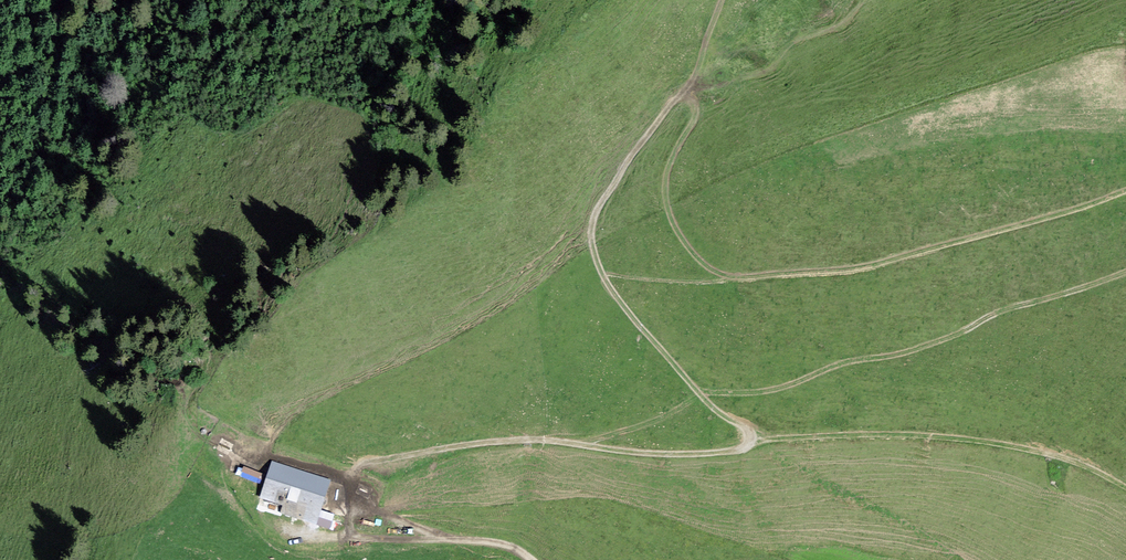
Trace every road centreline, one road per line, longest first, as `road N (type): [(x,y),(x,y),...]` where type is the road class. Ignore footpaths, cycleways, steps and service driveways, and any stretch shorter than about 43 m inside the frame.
road 1 (track): [(457,542),(365,505),(351,494),(354,467),(476,441),(537,438),(672,453),(745,441),(741,425),(717,413),(610,285),(590,232),(596,207),(692,77),(719,0)]
road 2 (track): [(746,433),(911,433),(1010,446),(1083,464),(1125,488)]
road 3 (track): [(528,559),(488,542),(349,532)]

